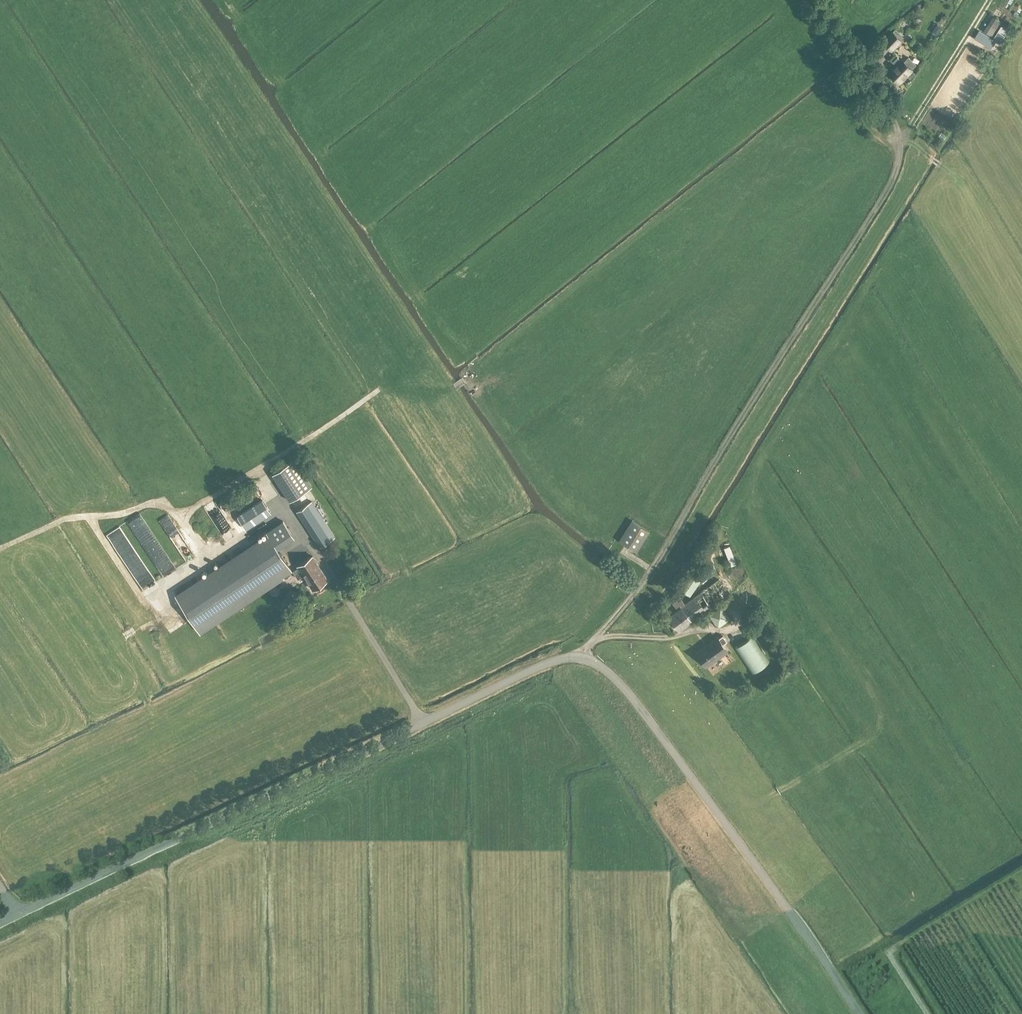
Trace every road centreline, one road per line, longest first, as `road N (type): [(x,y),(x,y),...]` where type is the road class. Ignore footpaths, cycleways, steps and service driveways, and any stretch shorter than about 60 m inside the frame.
road 1 (track): [(583,660),(671,539),(898,167),(893,116),(815,0)]
road 2 (unclassified): [(0,924),(515,677),(583,660)]
road 3 (unclassified): [(857,1013),(617,681),(583,660)]
road 4 (track): [(264,477),(259,469),(181,516),(162,502),(63,518),(0,548)]
road 5 (track): [(259,469),(379,390),(454,387),(481,371)]
road 6 (track): [(989,0),(900,141)]
road 7 (track): [(728,629),(597,638)]

